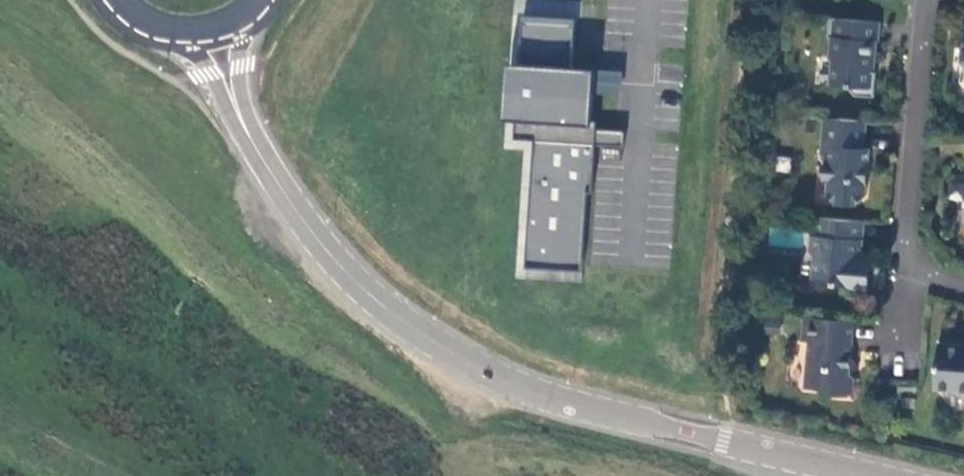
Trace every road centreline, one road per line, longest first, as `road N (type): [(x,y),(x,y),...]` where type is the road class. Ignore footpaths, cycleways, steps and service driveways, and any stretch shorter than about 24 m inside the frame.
road 1 (tertiary): [(249,138),(349,277),(429,341),(567,402),(868,475)]
road 2 (residential): [(930,0),(908,265)]
road 3 (tertiary): [(172,38),(204,60),(249,138)]

